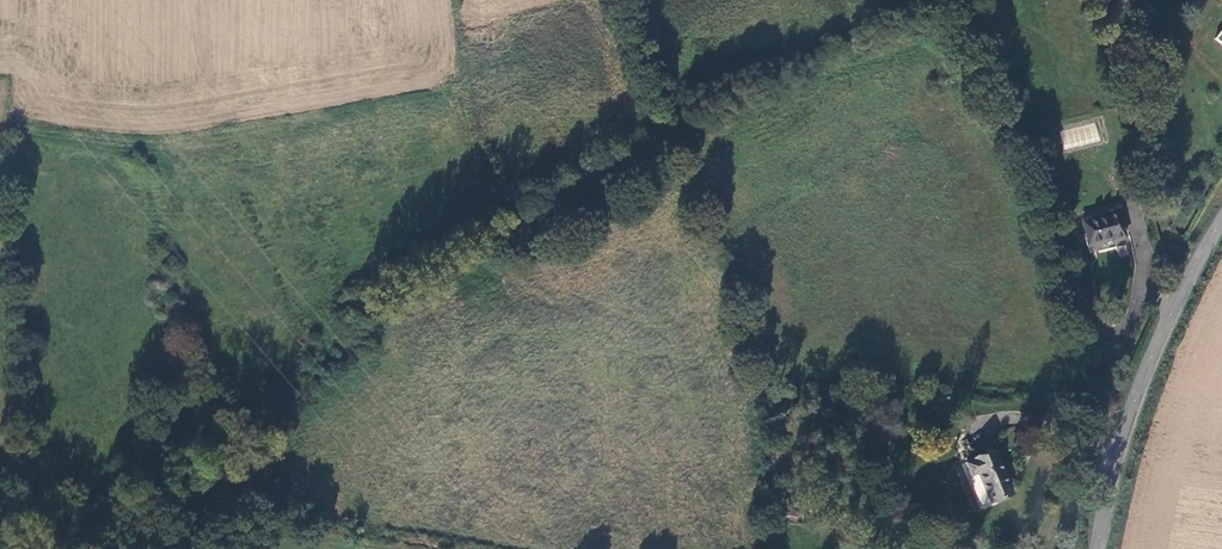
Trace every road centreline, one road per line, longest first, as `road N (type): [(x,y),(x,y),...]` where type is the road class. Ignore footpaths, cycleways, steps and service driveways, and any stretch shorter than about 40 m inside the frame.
road 1 (tertiary): [(1098,548),(1136,394),(1221,219)]

